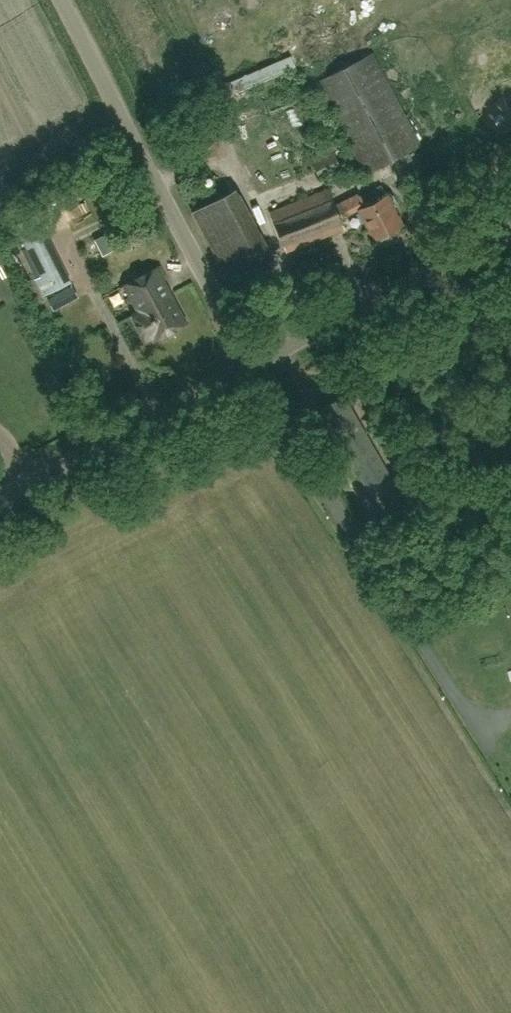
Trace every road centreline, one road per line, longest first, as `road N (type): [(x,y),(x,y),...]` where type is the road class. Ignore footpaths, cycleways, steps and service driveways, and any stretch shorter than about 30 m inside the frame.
road 1 (unclassified): [(252,365),(59,0)]
road 2 (unclassified): [(252,365),(510,229)]
road 3 (unclassified): [(0,499),(252,365)]

